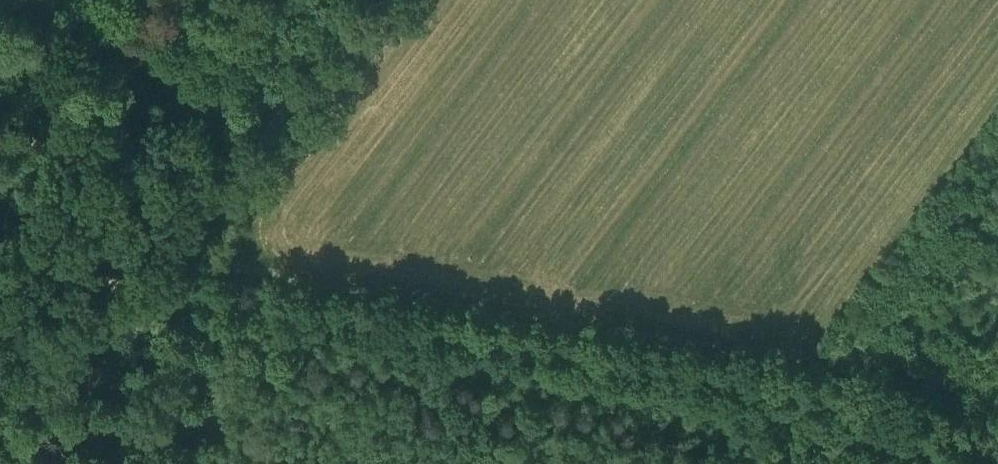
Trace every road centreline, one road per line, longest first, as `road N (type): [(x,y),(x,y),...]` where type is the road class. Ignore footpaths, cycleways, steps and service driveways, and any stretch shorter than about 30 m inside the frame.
road 1 (track): [(151,463),(183,432),(200,383),(160,277),(862,400),(890,324),(968,244),(997,161)]
road 2 (track): [(371,0),(160,277),(112,281),(0,263)]
road 3 (track): [(996,463),(964,440),(863,400)]

